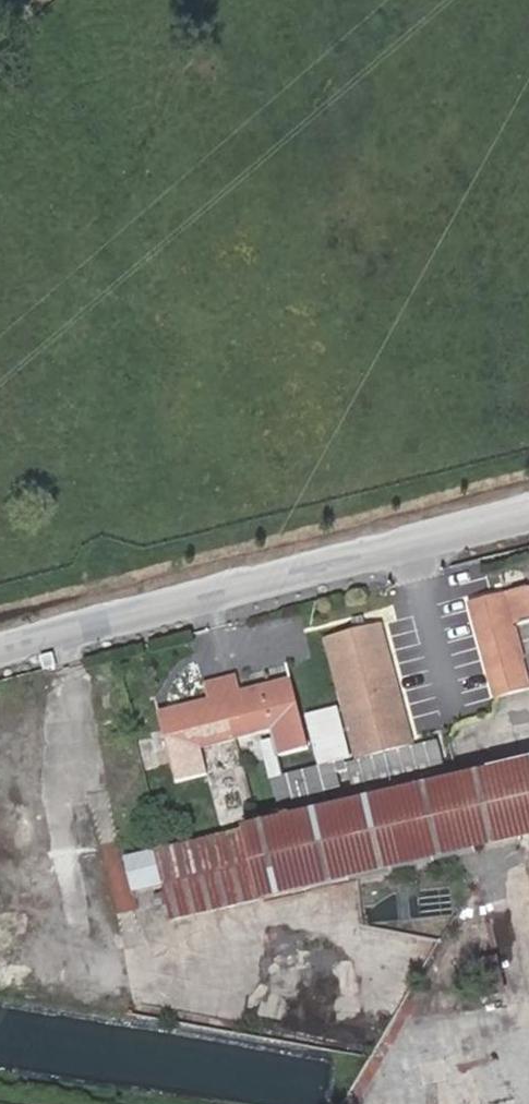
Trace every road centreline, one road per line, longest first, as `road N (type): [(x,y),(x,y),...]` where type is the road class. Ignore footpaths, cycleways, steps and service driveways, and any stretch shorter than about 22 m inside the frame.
road 1 (unclassified): [(0,652),(528,519)]

